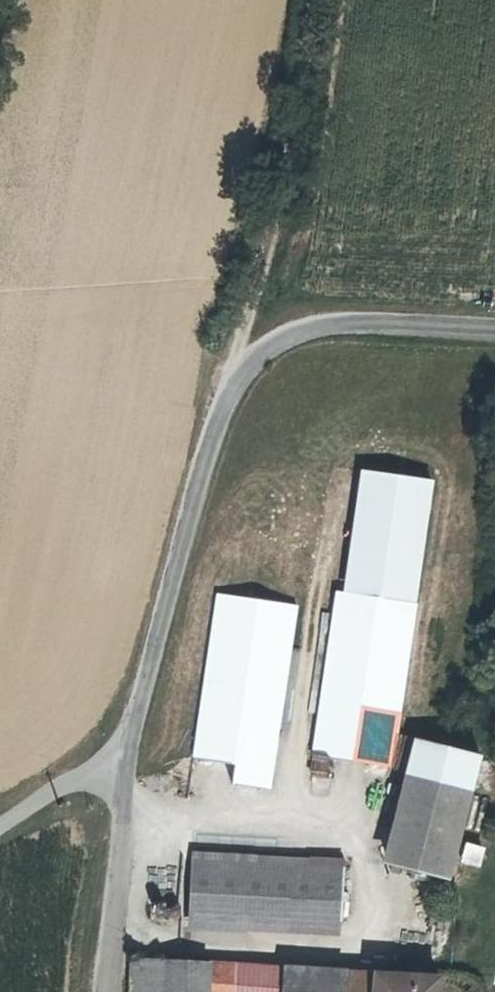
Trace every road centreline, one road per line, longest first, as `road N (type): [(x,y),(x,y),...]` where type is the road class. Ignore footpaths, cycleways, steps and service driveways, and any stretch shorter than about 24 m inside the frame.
road 1 (unclassified): [(119,765),(218,398),(235,371),(327,323),(494,334)]
road 2 (track): [(235,371),(303,0)]
road 3 (unclassified): [(112,991),(125,824),(119,765)]
road 4 (unclassified): [(0,824),(119,765)]

